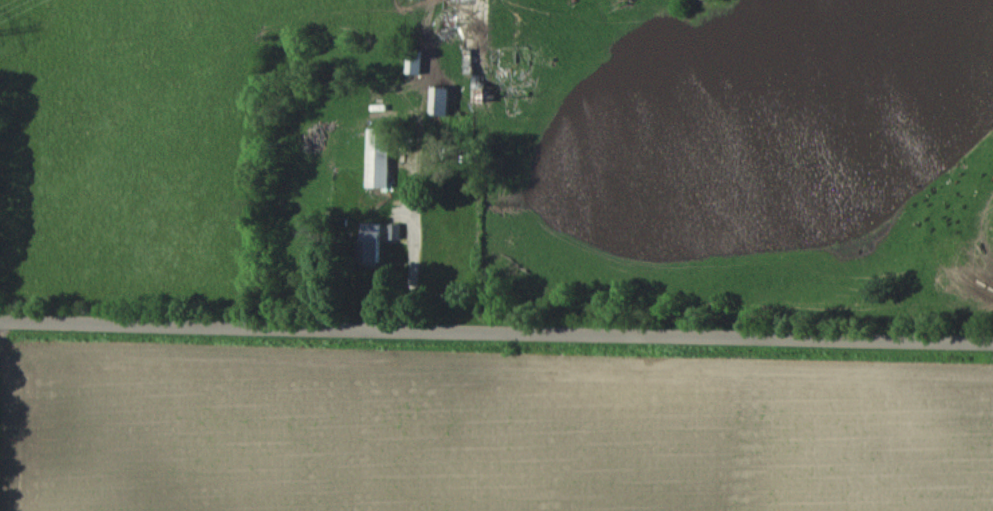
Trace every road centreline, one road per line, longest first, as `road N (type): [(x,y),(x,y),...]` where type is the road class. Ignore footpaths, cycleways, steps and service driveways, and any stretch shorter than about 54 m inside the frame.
road 1 (residential): [(992,342),(0,318)]

